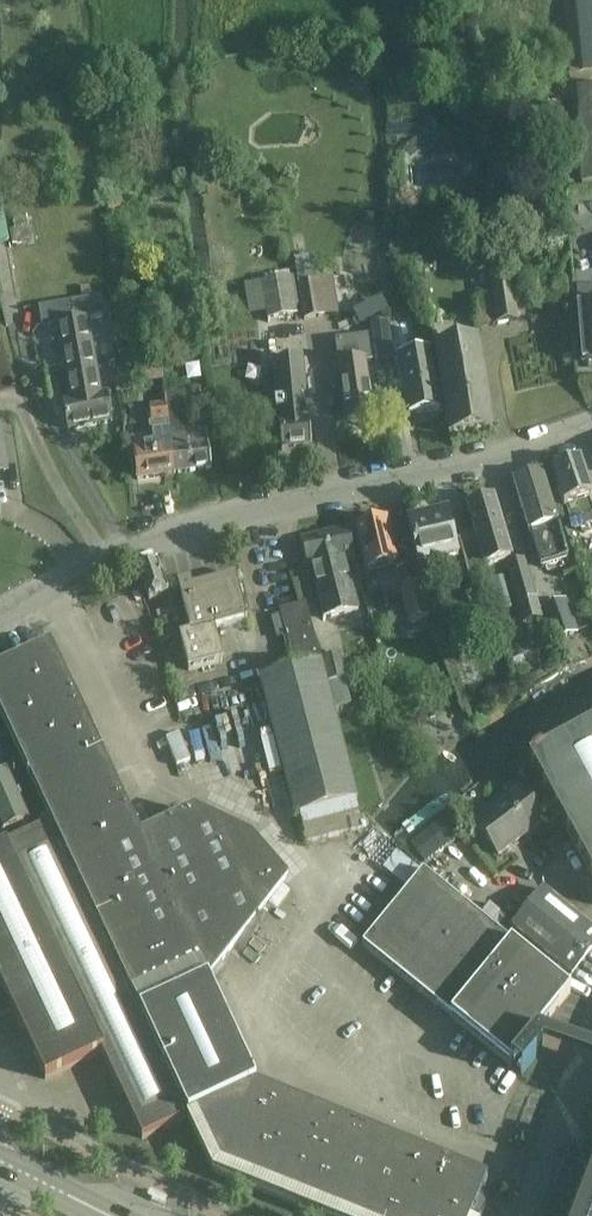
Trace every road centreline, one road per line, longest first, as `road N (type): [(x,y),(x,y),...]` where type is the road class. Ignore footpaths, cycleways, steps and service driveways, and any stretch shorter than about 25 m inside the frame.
road 1 (tertiary): [(591,425),(538,448),(258,510),(110,557),(0,619)]
road 2 (unclassified): [(525,1215),(591,1030)]
road 3 (tertiary): [(0,1161),(110,1215)]

